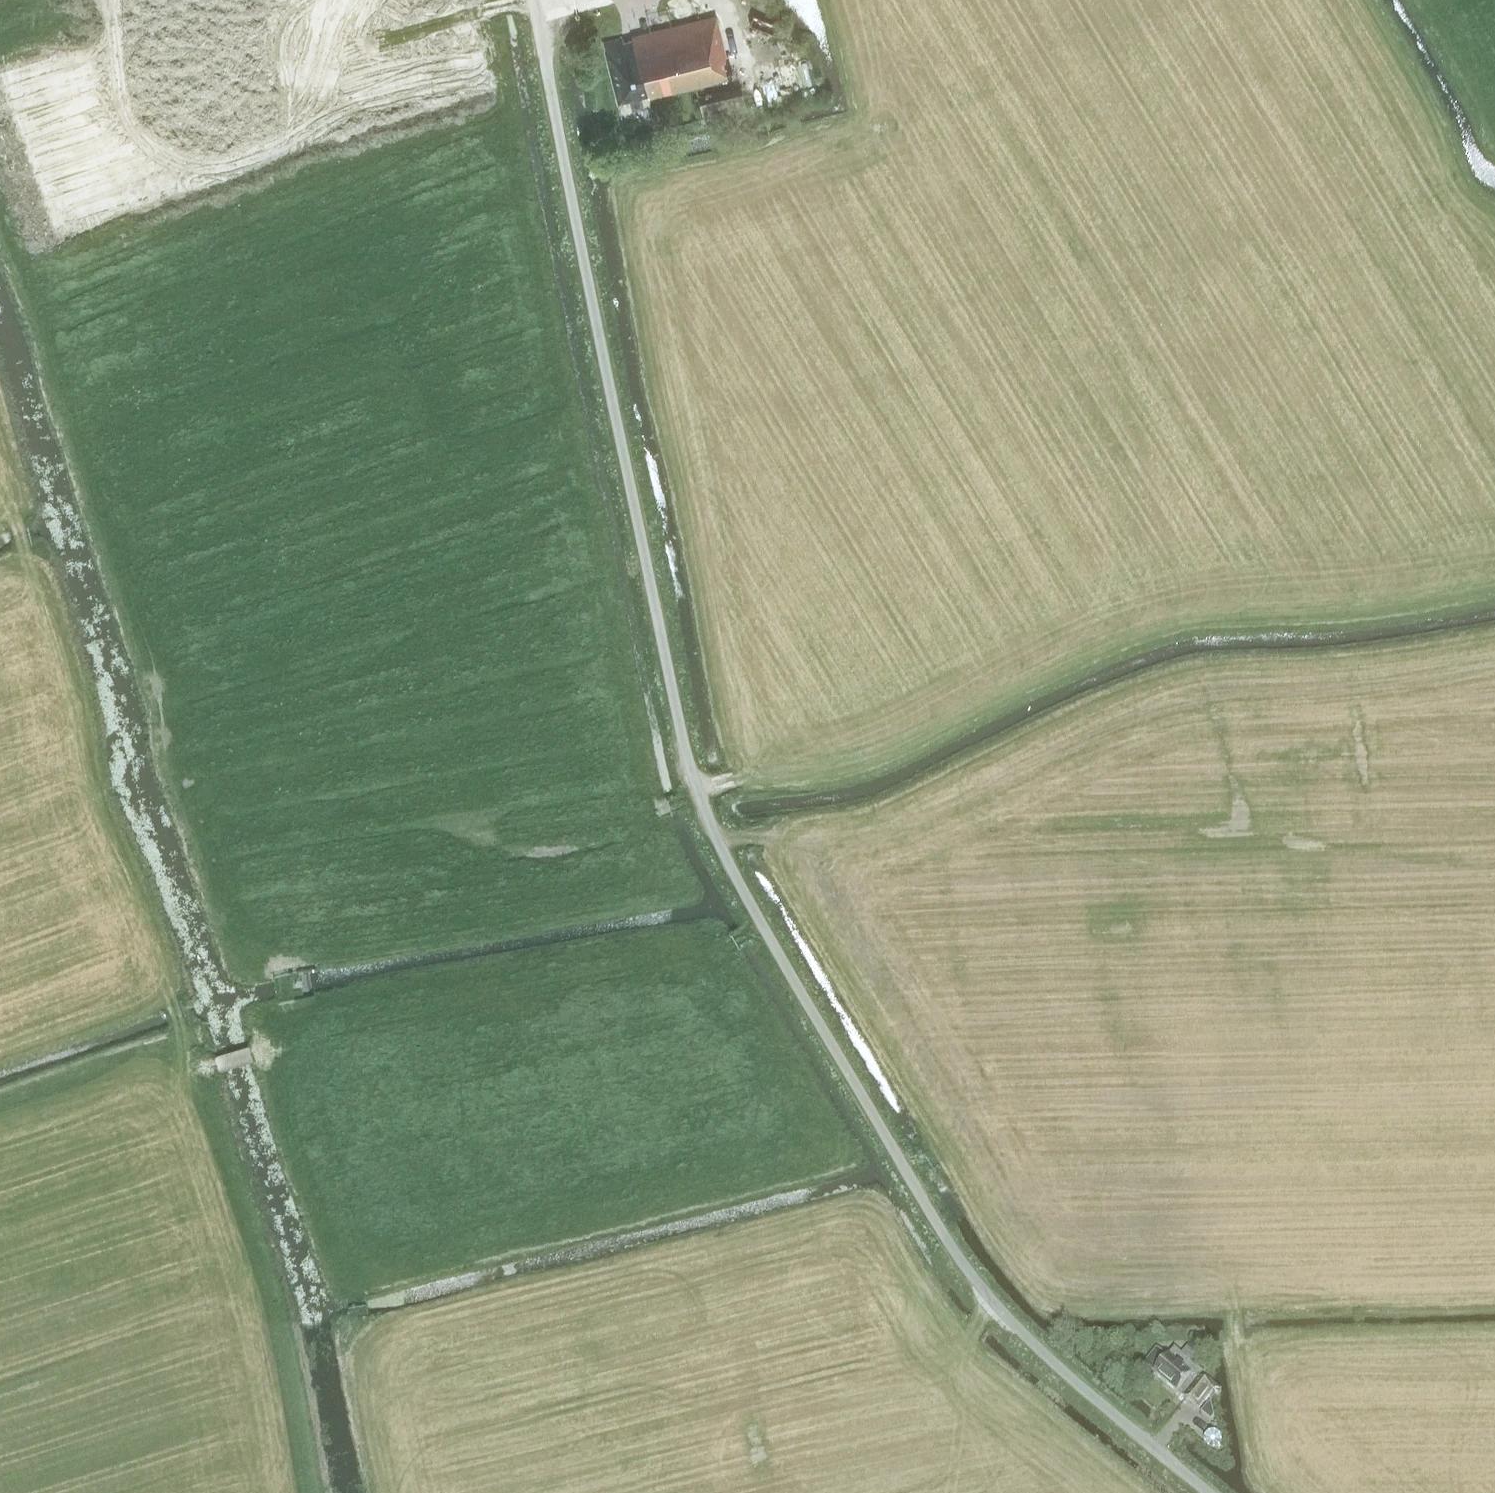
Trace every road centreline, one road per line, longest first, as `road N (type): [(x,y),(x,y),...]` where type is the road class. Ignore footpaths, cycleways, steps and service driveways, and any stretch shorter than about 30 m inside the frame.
road 1 (unclassified): [(1206,1492),(1032,1346),(970,1272),(728,858),(690,766),(532,0)]

